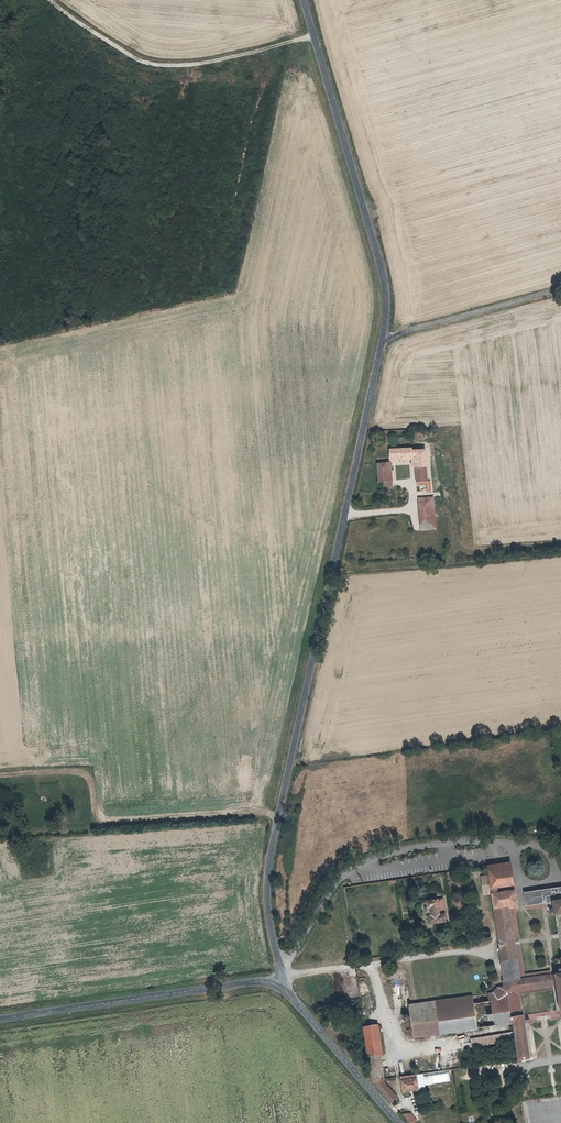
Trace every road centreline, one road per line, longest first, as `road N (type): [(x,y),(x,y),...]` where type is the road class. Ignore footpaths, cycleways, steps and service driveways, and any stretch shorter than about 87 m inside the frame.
road 1 (tertiary): [(282,988),(271,858),(386,301),(303,0)]
road 2 (track): [(313,37),(161,65),(128,54),(48,0)]
road 3 (tertiary): [(282,988),(239,983),(0,1019)]
road 4 (track): [(560,288),(383,337)]
road 5 (tertiary): [(399,1122),(282,988)]

